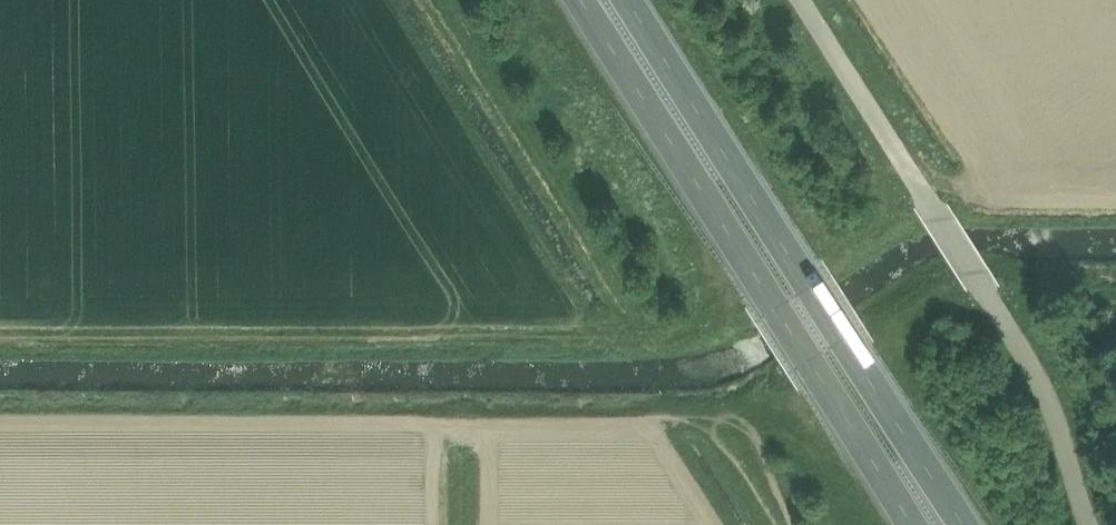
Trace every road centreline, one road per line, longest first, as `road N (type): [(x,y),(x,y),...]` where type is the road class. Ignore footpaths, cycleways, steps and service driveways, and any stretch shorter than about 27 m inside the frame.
road 1 (trunk): [(962,524),(624,0)]
road 2 (trunk): [(584,0),(911,524)]
road 3 (unclassified): [(1087,524),(1034,372),(799,0)]

